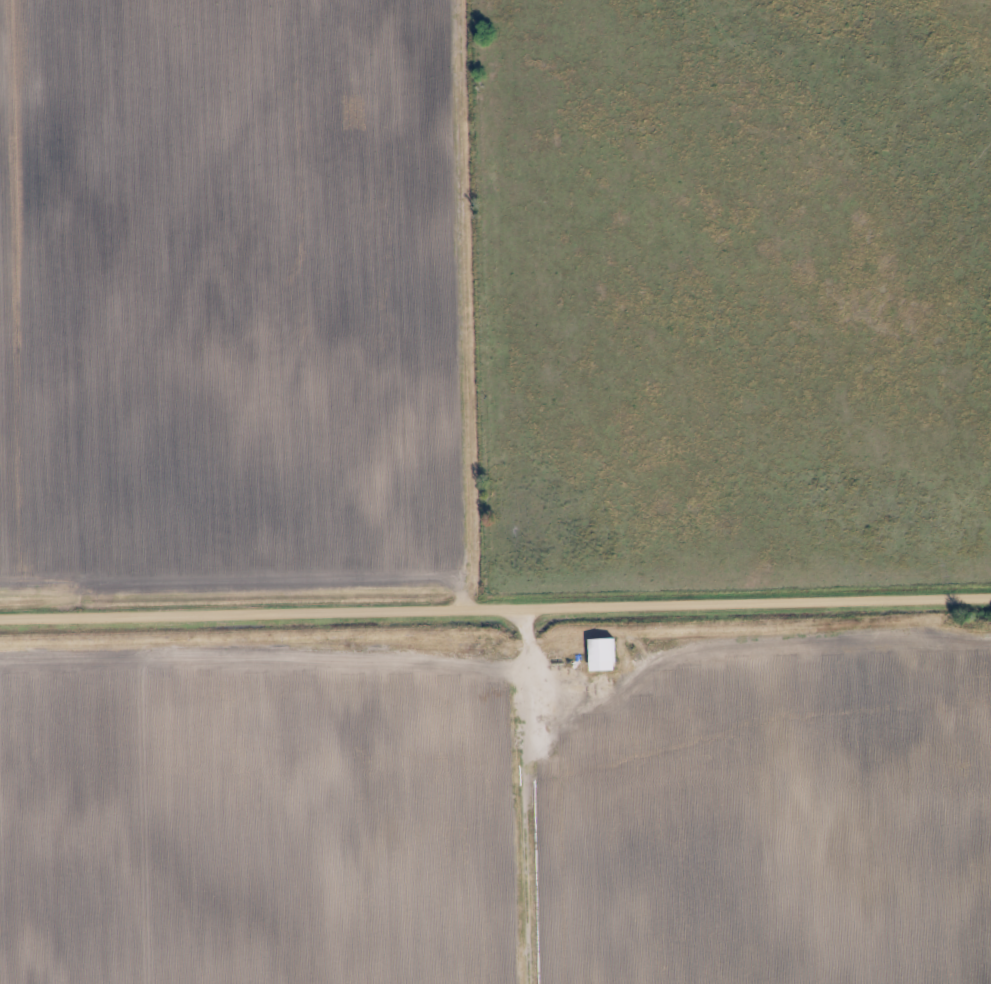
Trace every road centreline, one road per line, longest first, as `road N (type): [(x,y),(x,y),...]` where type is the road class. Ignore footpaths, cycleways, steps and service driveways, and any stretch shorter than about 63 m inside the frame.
road 1 (residential): [(0,617),(990,596)]

